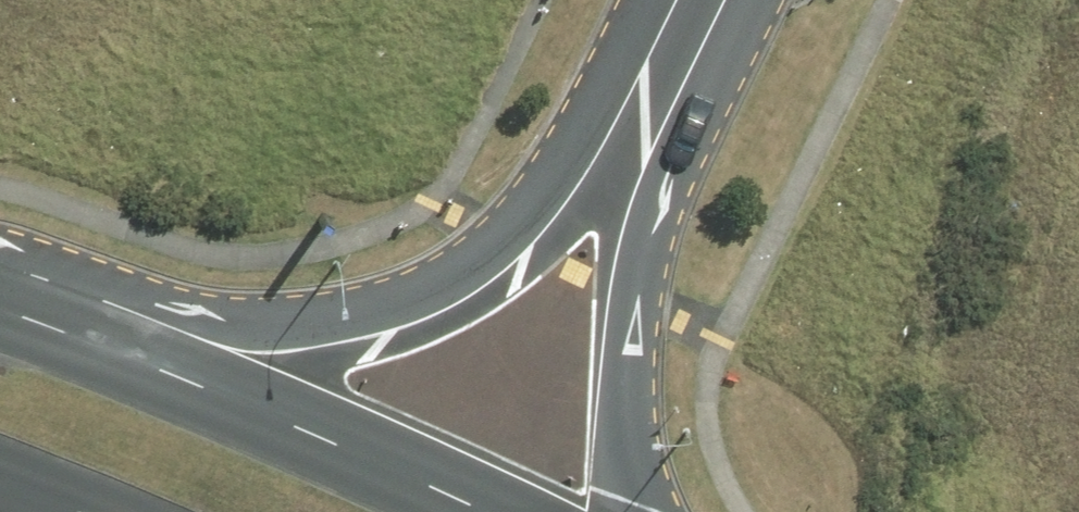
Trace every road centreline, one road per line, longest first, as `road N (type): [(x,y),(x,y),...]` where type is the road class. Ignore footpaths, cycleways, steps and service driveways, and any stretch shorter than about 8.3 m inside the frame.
road 1 (unclassified): [(0,302),(247,352),(330,344),(416,321),(462,304),(510,269),(649,112)]
road 2 (secondary): [(0,307),(427,472),(507,511)]
road 3 (unclassified): [(649,112),(630,290),(641,511)]
road 4 (unclassified): [(649,112),(703,0)]

